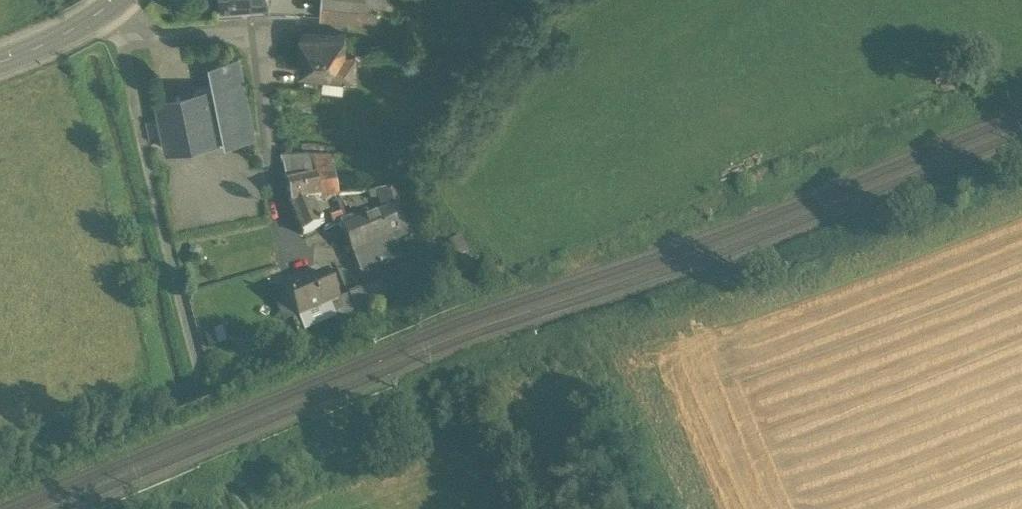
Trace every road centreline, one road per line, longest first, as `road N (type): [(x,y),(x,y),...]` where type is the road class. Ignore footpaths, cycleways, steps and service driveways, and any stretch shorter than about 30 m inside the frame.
road 1 (residential): [(119,0),(144,35),(251,30),(300,273)]
road 2 (track): [(437,304),(441,155),(585,0)]
road 3 (secondary): [(0,63),(84,27),(119,0)]

